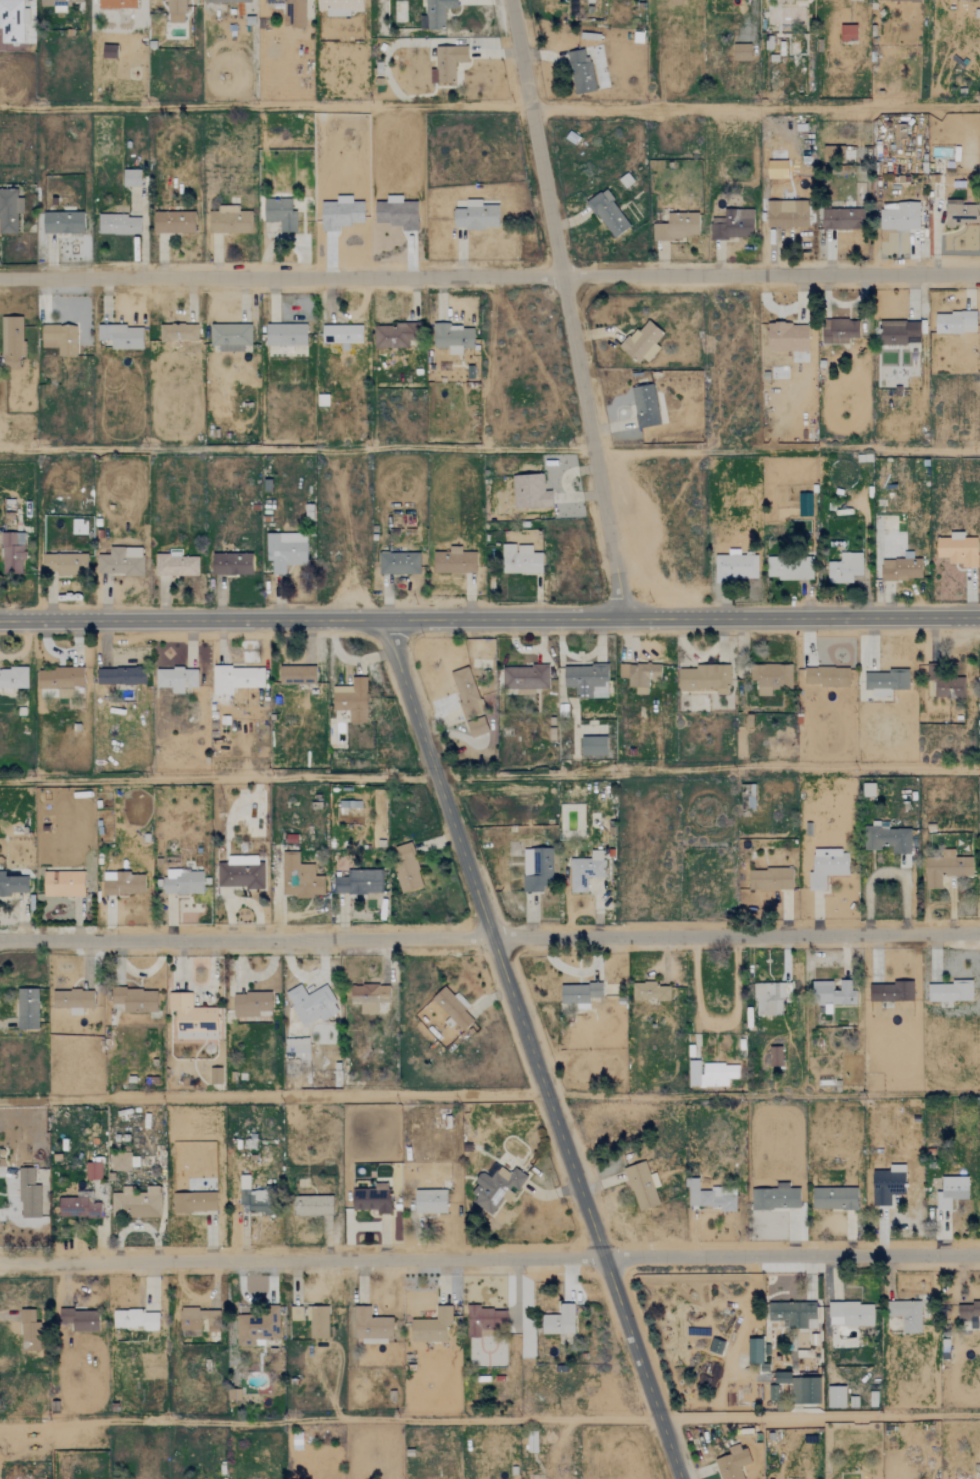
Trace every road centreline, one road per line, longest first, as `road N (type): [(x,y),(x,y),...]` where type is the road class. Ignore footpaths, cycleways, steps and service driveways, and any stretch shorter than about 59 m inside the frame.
road 1 (residential): [(979,1256),(0,1263)]
road 2 (residential): [(0,940),(979,933)]
road 3 (residential): [(979,277),(0,279)]
road 4 (tertiary): [(0,617),(979,617)]
road 5 (tertiary): [(678,1478),(383,622)]
road 6 (residential): [(620,614),(510,0)]

